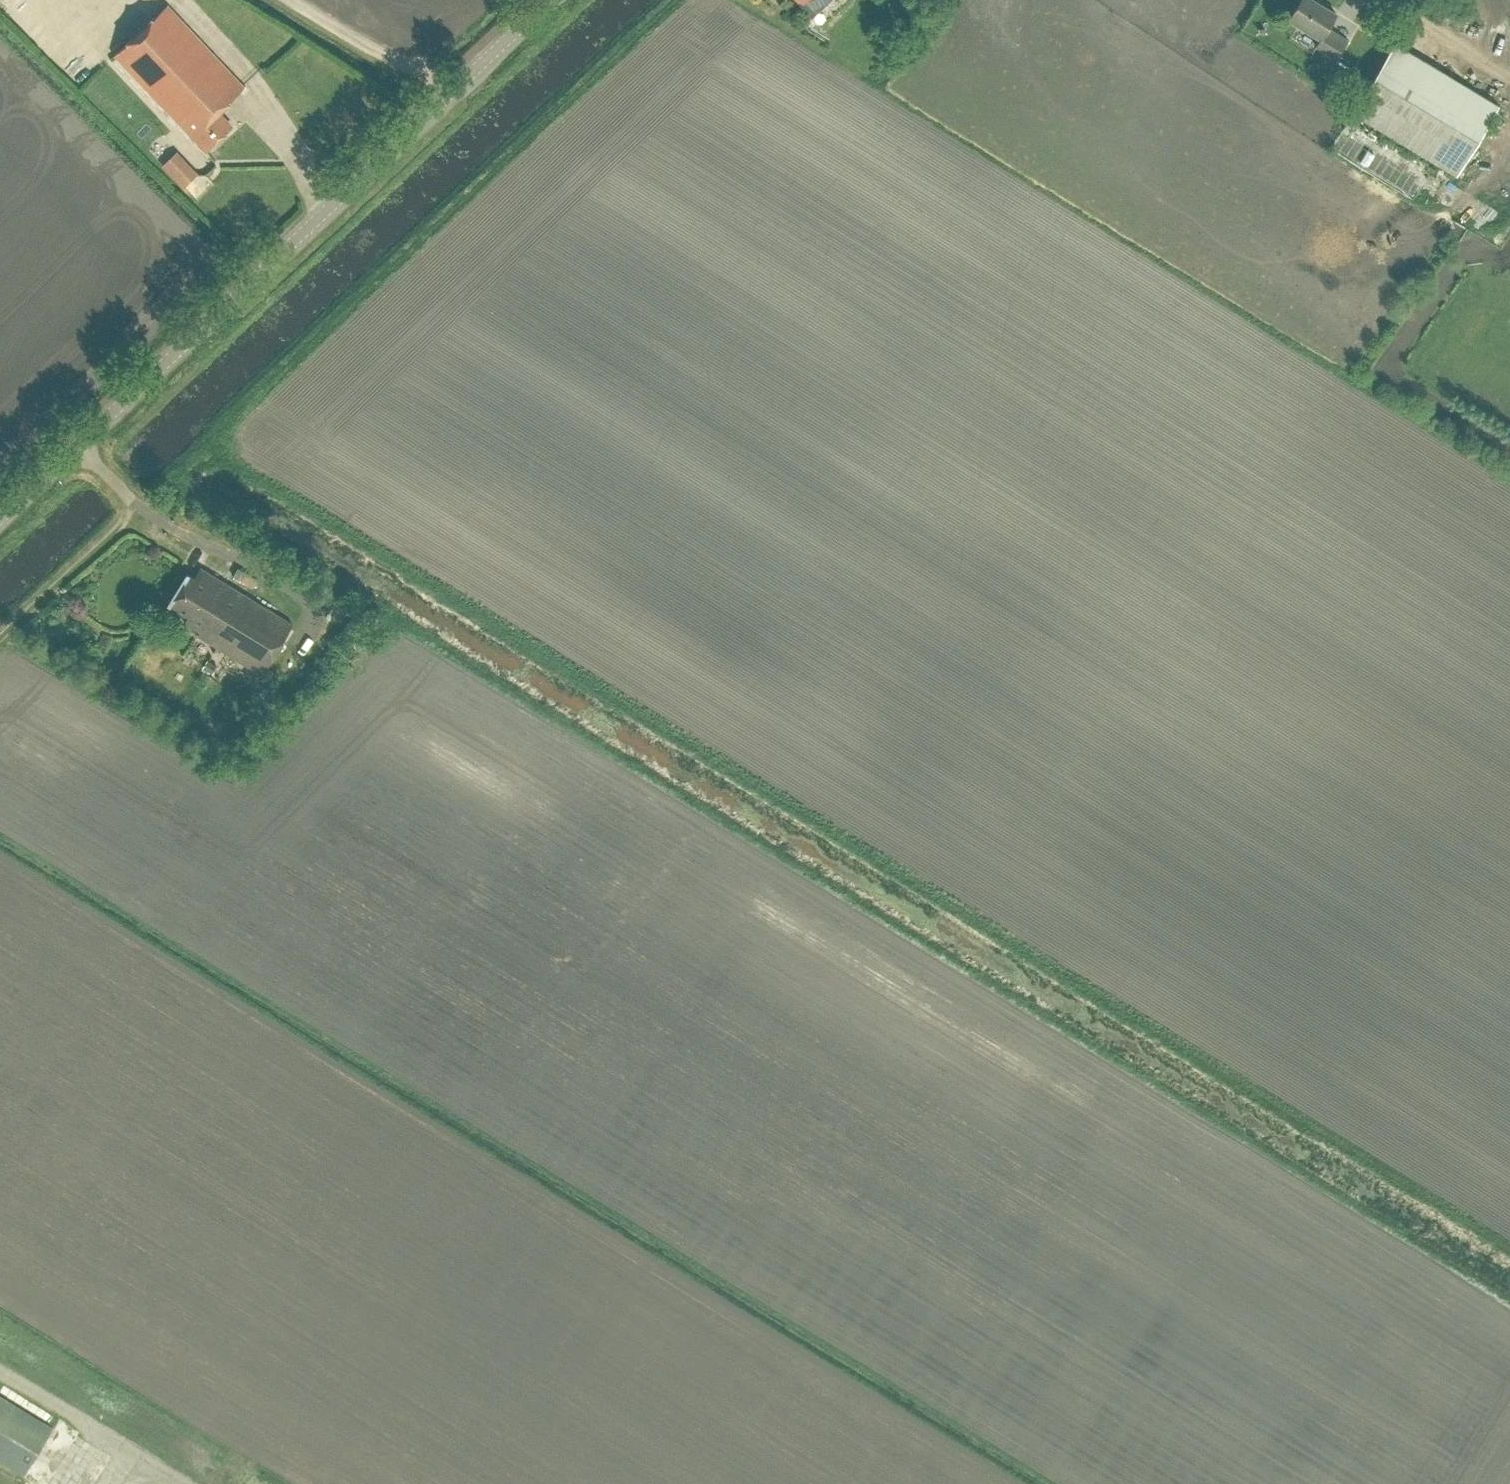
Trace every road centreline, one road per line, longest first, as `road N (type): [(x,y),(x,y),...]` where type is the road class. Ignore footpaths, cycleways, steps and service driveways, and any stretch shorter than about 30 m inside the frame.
road 1 (tertiary): [(0,519),(552,0)]
road 2 (track): [(1509,452),(1398,382),(1393,361),(1469,251),(1509,248)]
road 3 (track): [(448,97),(292,0)]
road 4 (track): [(1383,0),(1509,79)]

